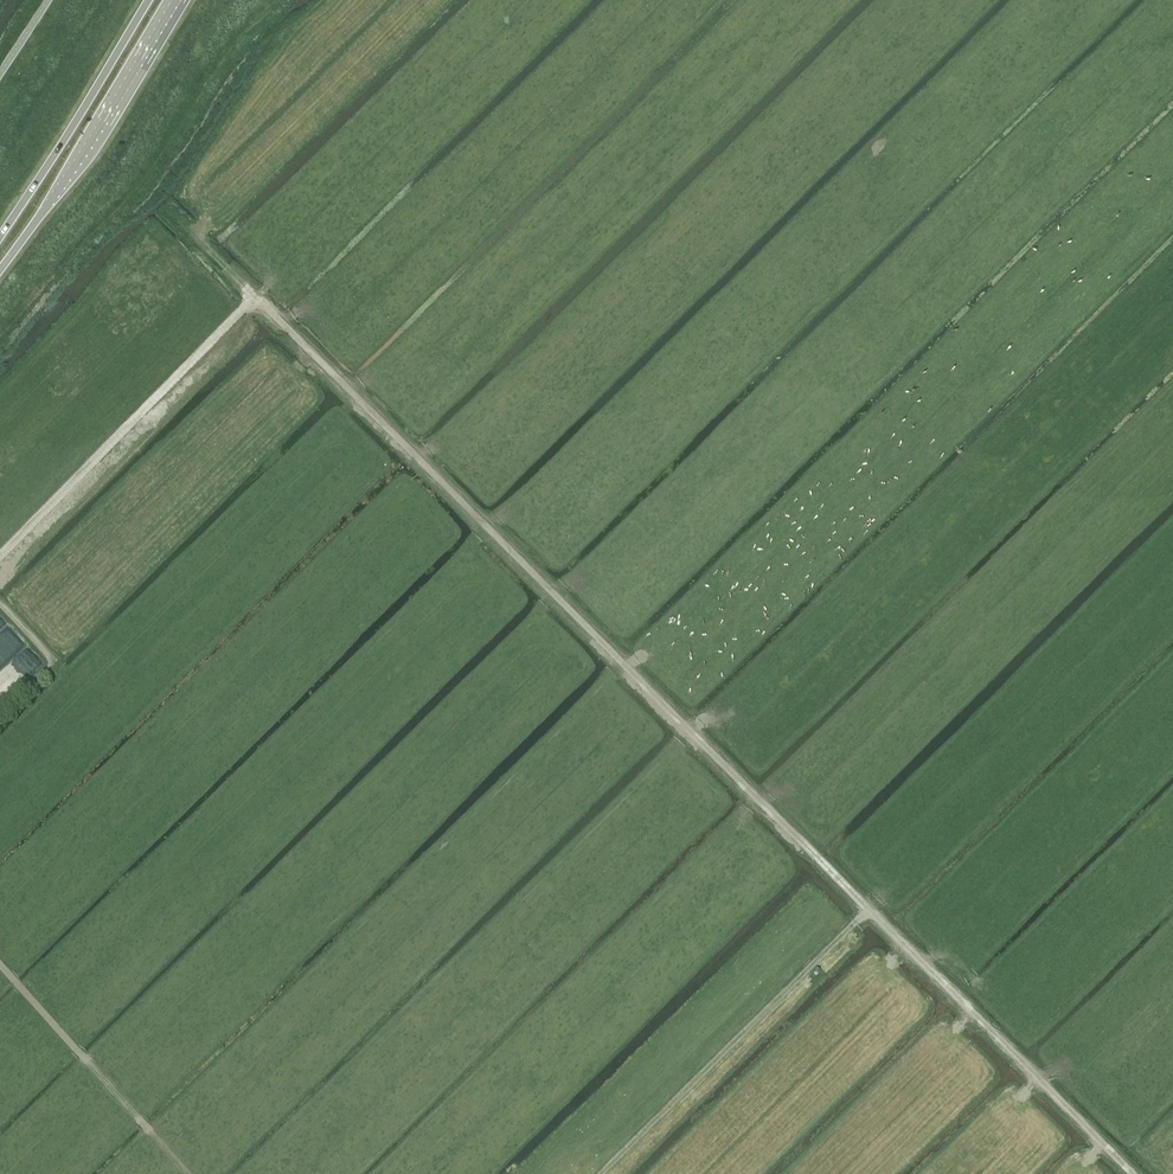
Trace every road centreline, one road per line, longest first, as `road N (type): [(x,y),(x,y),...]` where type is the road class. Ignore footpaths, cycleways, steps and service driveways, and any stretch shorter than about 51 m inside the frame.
road 1 (tertiary): [(0,268),(118,101),(177,0)]
road 2 (tertiary): [(147,0),(0,233)]

